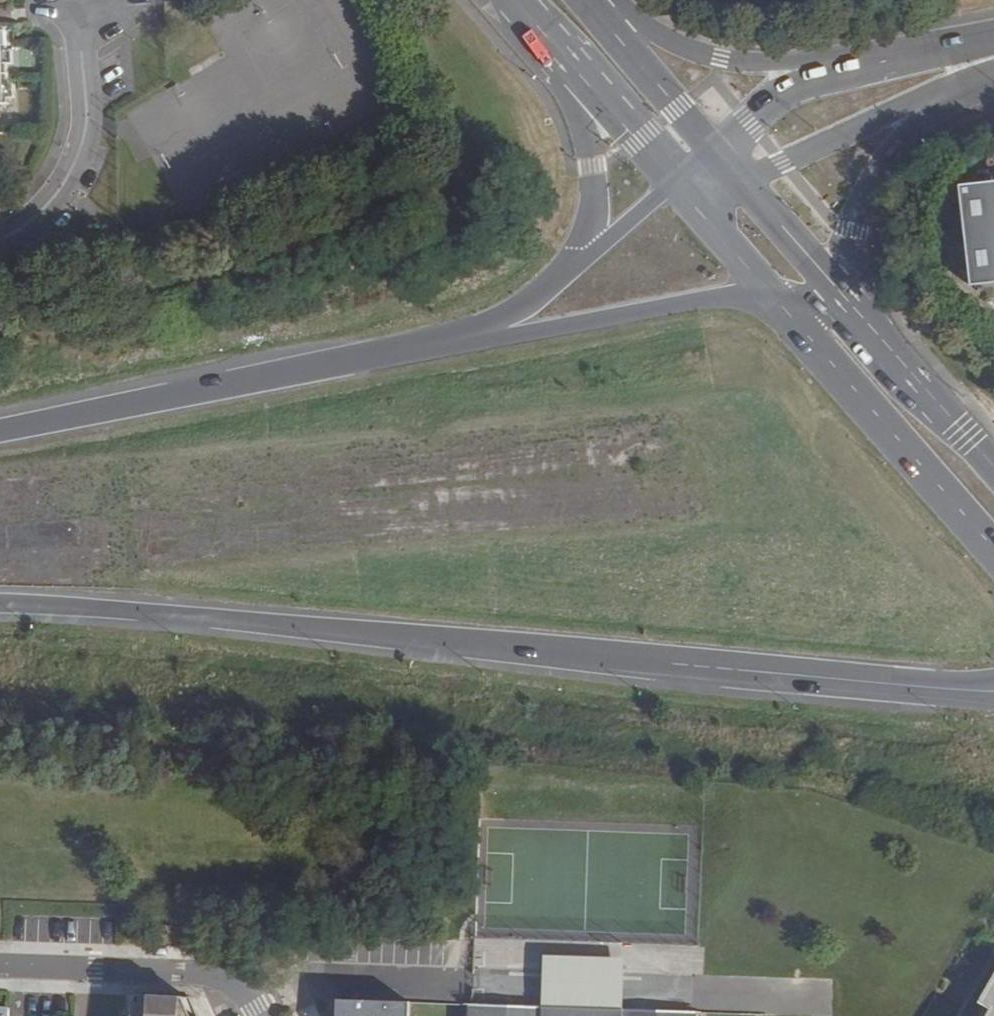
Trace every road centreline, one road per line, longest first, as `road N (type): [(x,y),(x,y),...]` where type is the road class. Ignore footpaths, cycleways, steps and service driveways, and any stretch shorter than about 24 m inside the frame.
road 1 (trunk): [(0,604),(738,671)]
road 2 (trunk): [(517,324),(0,431)]
road 3 (primary): [(785,300),(993,545)]
road 4 (primary): [(860,312),(855,230),(872,174),(891,149),(993,82)]
road 5 (secondary): [(884,66),(733,61),(604,23)]
road 6 (secondary): [(734,173),(783,163),(993,68)]
road 7 (residential): [(260,1015),(236,979),(0,965)]
road 8 (residential): [(94,0),(78,157),(54,198),(0,240)]
road 9 (trunk): [(785,300),(729,298),(517,324)]
road 10 (trunk): [(738,671),(797,686),(993,703)]
road 11 (trunk): [(738,671),(993,681)]
road 12 (trunk): [(570,63),(593,166),(579,271)]
road 13 (primary): [(993,463),(860,312)]
road 14 (secondary): [(884,66),(782,98),(716,151)]
road 15 (primary): [(860,312),(734,173)]
road 16 (secondary): [(716,151),(604,23)]
road 17 (secondary): [(570,63),(676,186)]
road 18 (primary): [(676,186),(785,300)]
road 19 (trunk): [(676,186),(579,271)]

